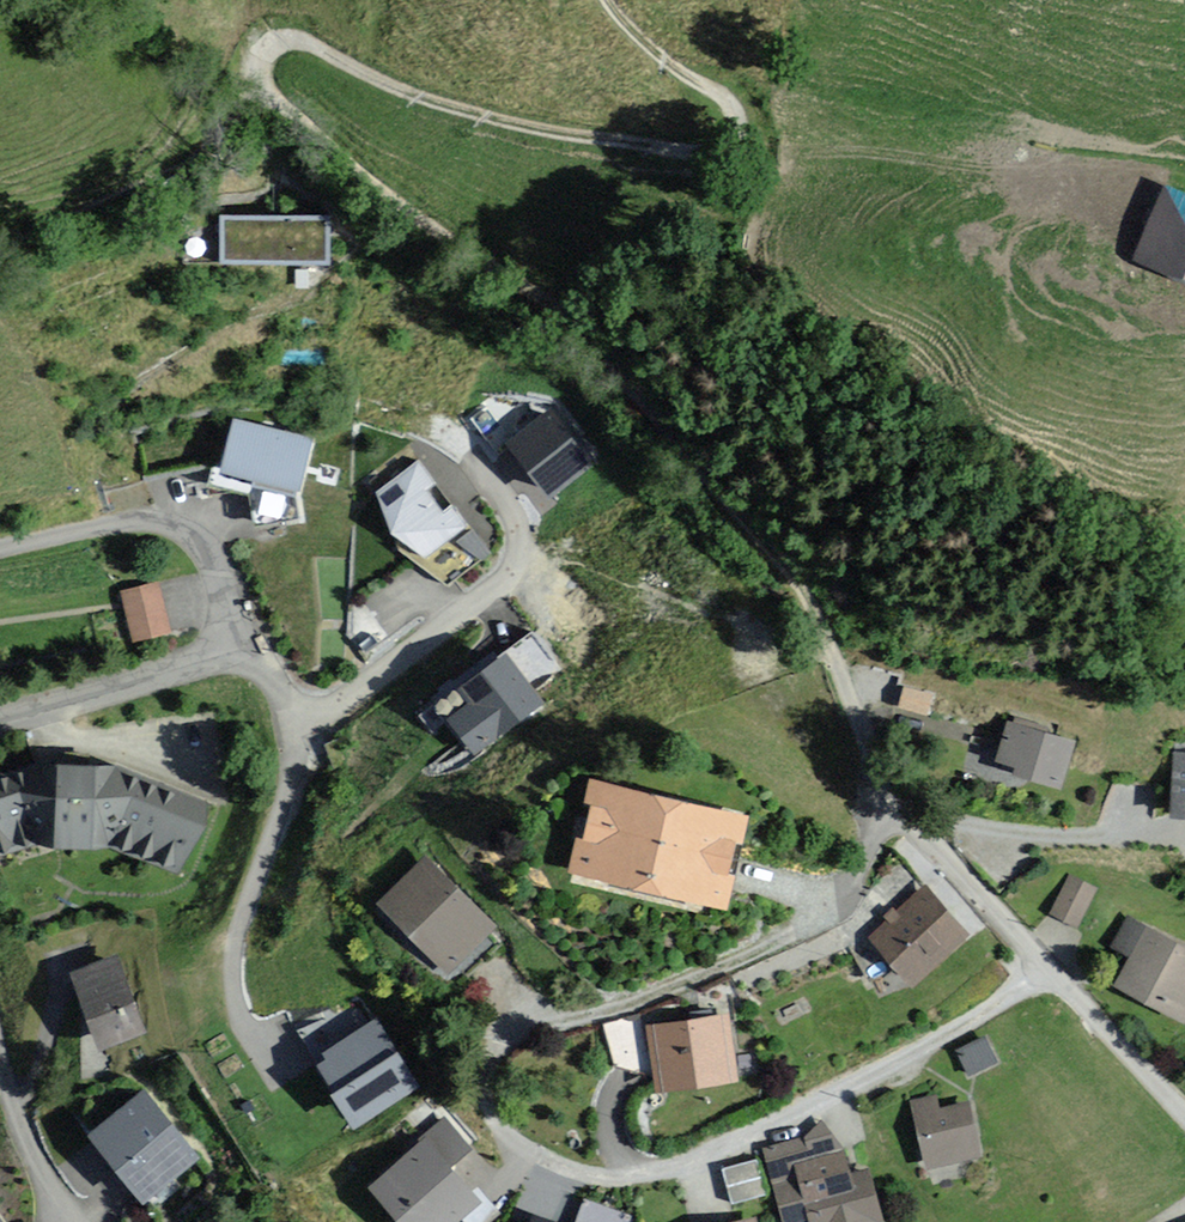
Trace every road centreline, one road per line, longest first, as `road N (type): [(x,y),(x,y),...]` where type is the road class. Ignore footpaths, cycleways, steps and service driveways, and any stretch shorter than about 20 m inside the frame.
road 1 (track): [(267,95),(570,338),(734,519),(793,593),(888,828)]
road 2 (residential): [(1047,976),(921,821),(888,828),(802,926),(612,1010),(529,1023),(494,1050),(486,1104)]
road 3 (track): [(267,95),(310,175),(347,197),(360,239),(327,282),(224,322),(93,405),(79,428),(93,437),(123,430),(103,465),(115,481),(100,486),(109,524)]
road 4 (residential): [(0,726),(207,661),(229,650),(233,619),(194,529),(168,519),(0,547)]
road 5 (track): [(734,159),(490,115),(414,94),(311,43),(266,46),(259,79),(267,95)]
road 6 (residential): [(578,1171),(647,1173),(833,1092),(1047,976)]
road 7 (track): [(292,725),(281,810),(239,917),(234,967),(237,996),(287,1095)]
road 8 (track): [(1050,176),(833,149),(734,159)]
road 9 (track): [(607,0),(674,69),(731,106),(739,124),(734,159)]
road 10 (residential): [(1184,1117),(1047,976)]
road 11 (residential): [(0,1057),(41,1177),(72,1221)]

